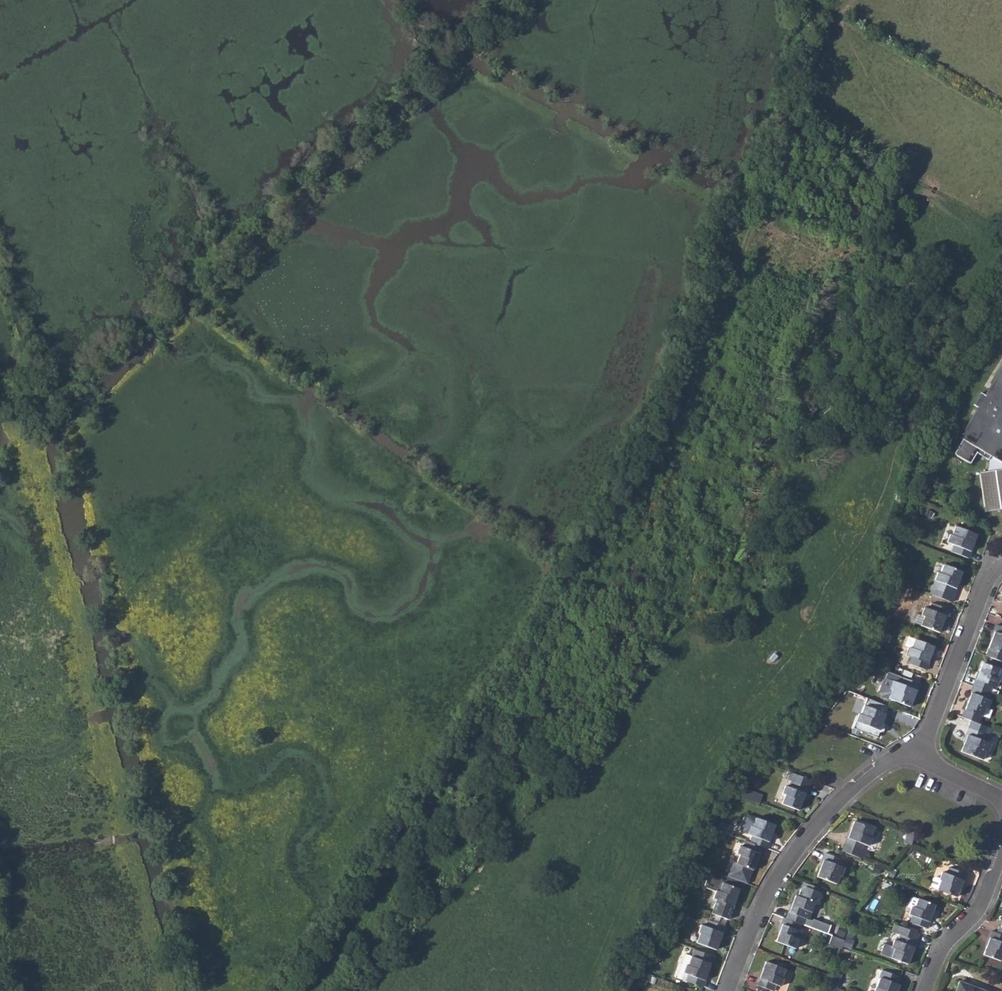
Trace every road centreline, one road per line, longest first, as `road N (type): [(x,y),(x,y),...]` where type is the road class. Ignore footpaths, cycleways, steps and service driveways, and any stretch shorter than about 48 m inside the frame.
road 1 (residential): [(920,753),(887,763),(805,840),(756,918),(727,990)]
road 2 (residential): [(1001,565),(988,578),(920,753)]
road 3 (residential): [(926,990),(941,949),(978,908),(1001,848)]

